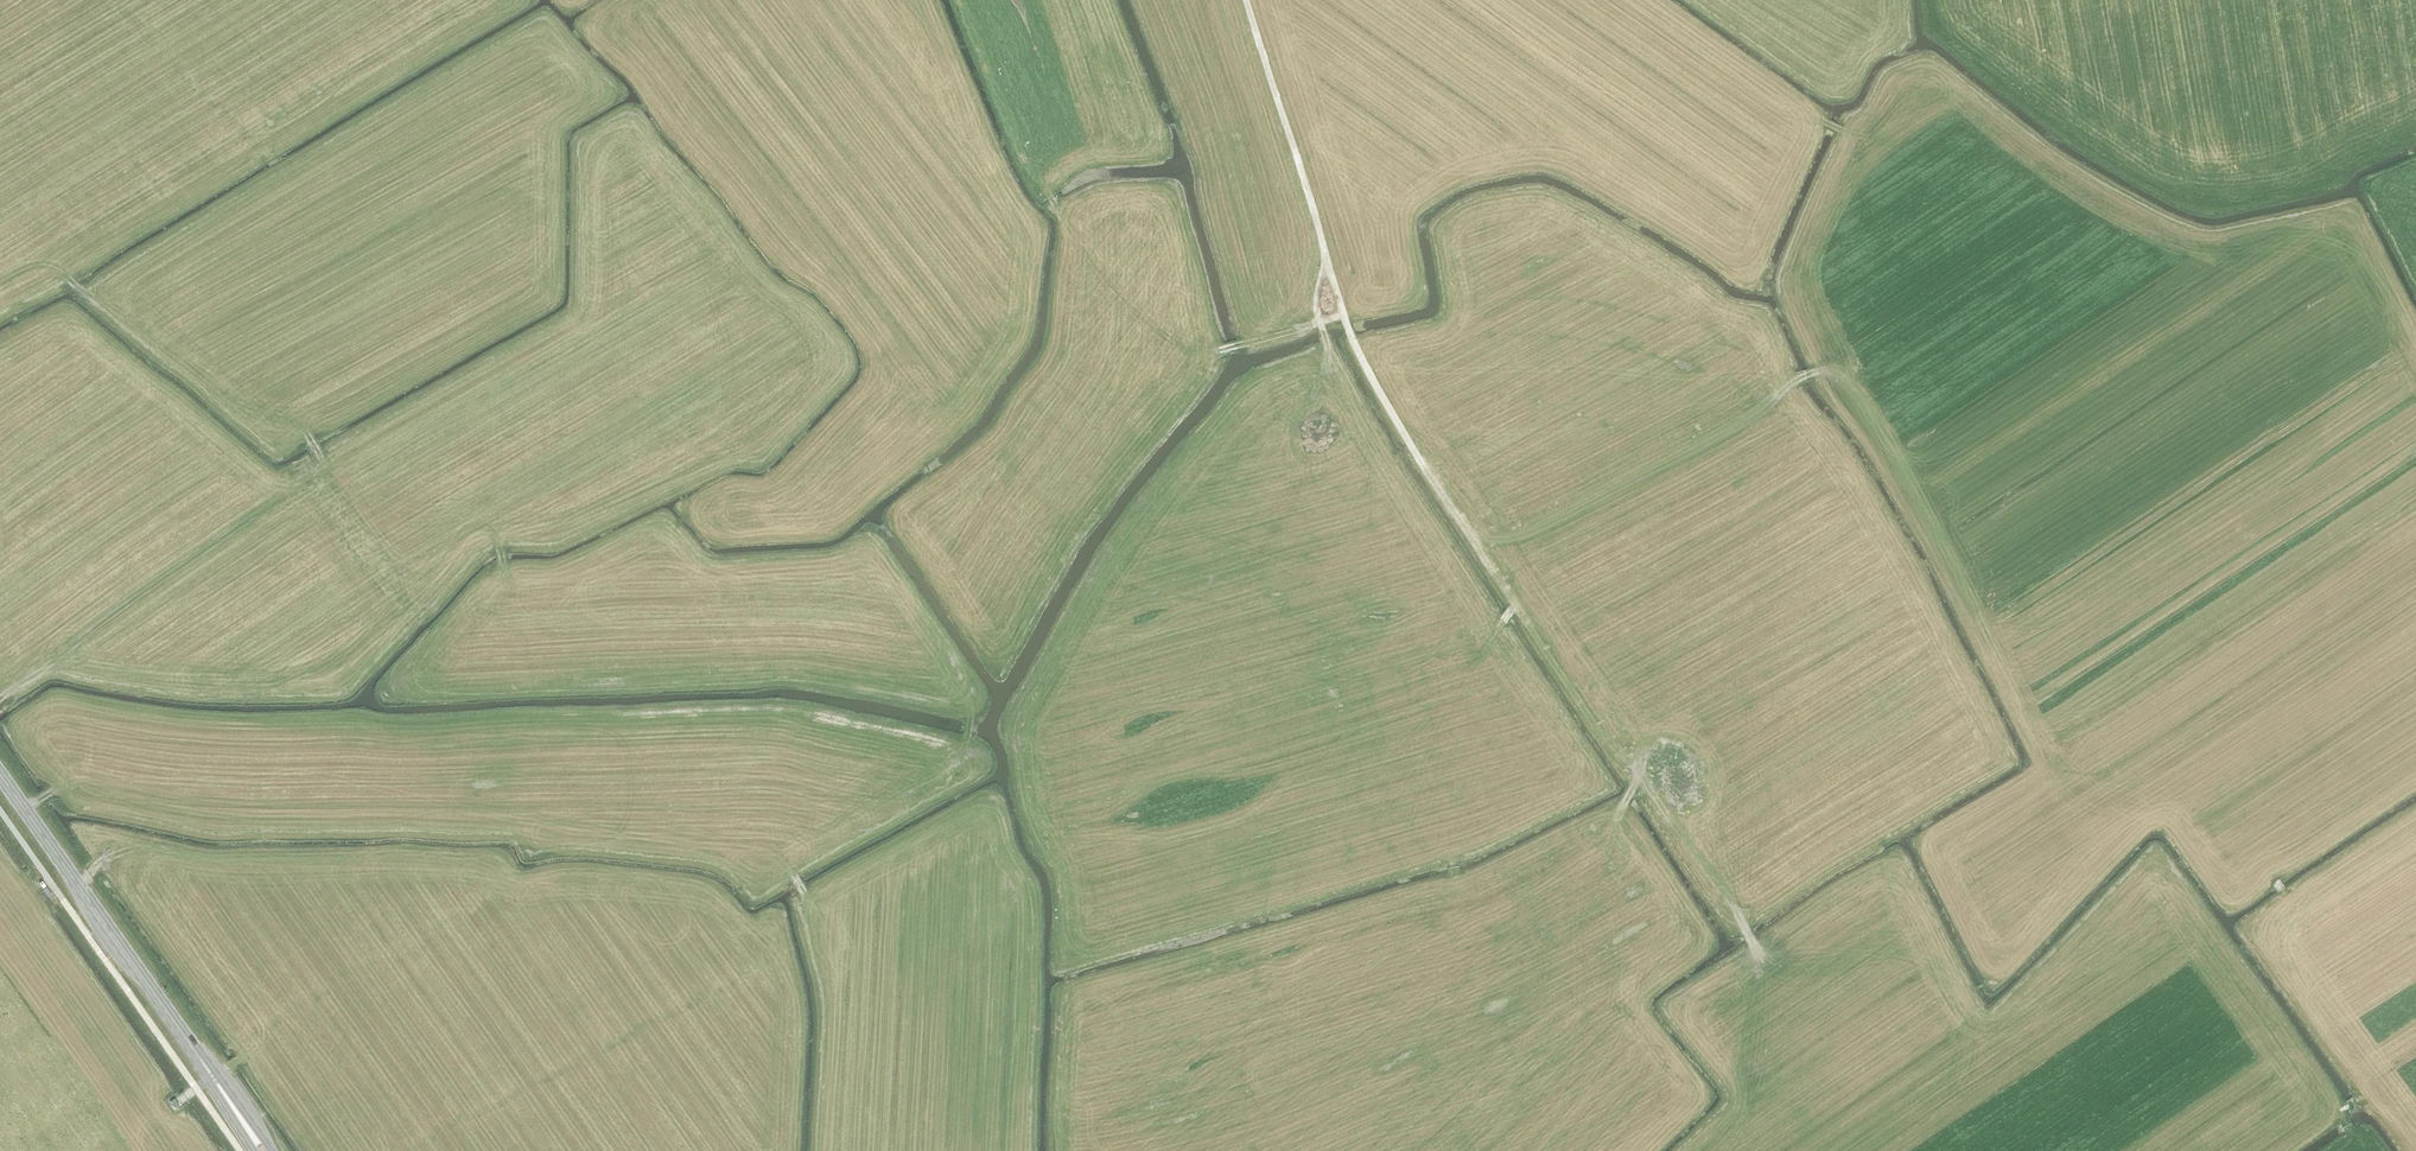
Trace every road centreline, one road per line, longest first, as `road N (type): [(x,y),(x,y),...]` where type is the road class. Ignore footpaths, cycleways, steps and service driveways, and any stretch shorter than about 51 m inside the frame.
road 1 (track): [(1247,0),(1352,337),(1419,459)]
road 2 (primary): [(191,1044),(0,774)]
road 3 (primary): [(272,1150),(191,1044)]
road 4 (primary): [(191,1044),(254,1150)]

